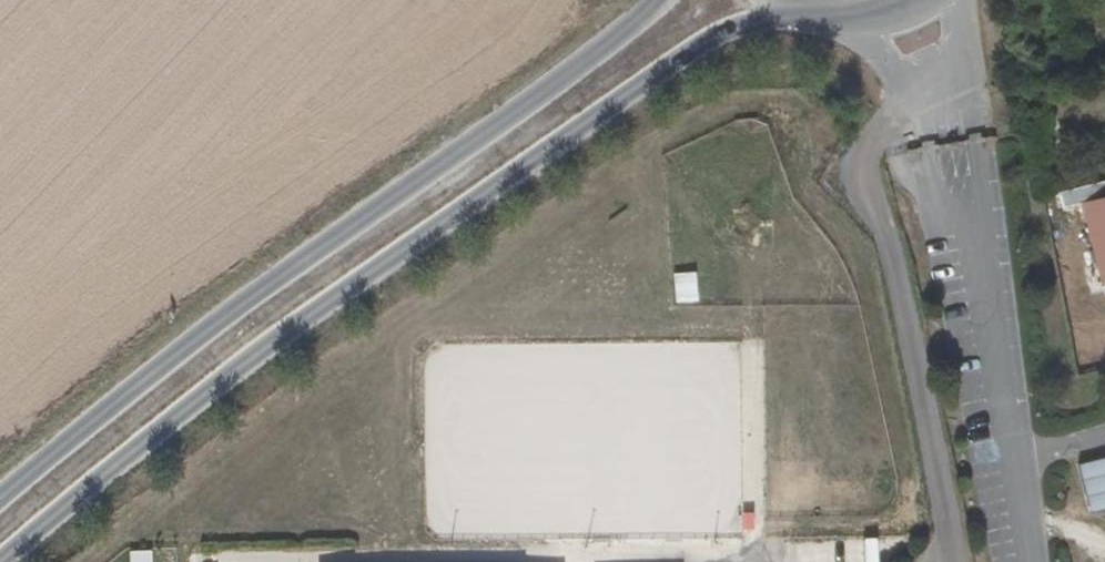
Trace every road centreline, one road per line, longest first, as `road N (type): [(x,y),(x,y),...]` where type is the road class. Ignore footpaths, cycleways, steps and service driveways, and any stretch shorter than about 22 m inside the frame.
road 1 (secondary): [(2,561),(247,363),(658,76),(748,27),(812,11)]
road 2 (secondary): [(661,0),(228,319),(0,501)]
road 3 (unclassified): [(966,190),(1020,464)]

